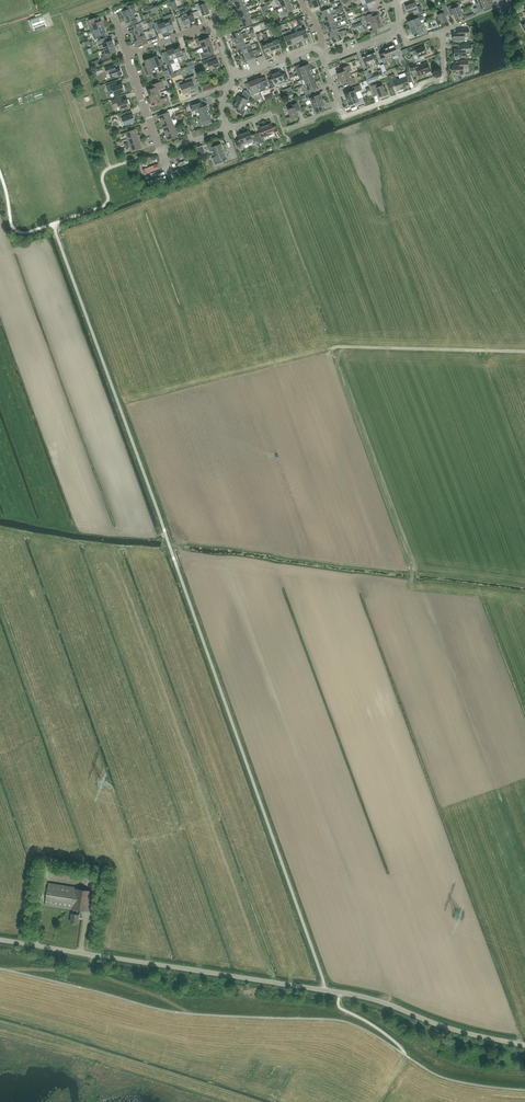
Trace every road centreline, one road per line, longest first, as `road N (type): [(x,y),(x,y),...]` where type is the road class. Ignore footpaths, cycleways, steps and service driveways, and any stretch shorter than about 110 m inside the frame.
road 1 (unclassified): [(524,1045),(340,993),(0,941)]
road 2 (track): [(333,348),(412,584)]
road 3 (track): [(333,348),(524,352)]
road 4 (track): [(8,971),(90,972),(190,1014)]
road 5 (residential): [(341,107),(350,114),(444,74),(443,31)]

